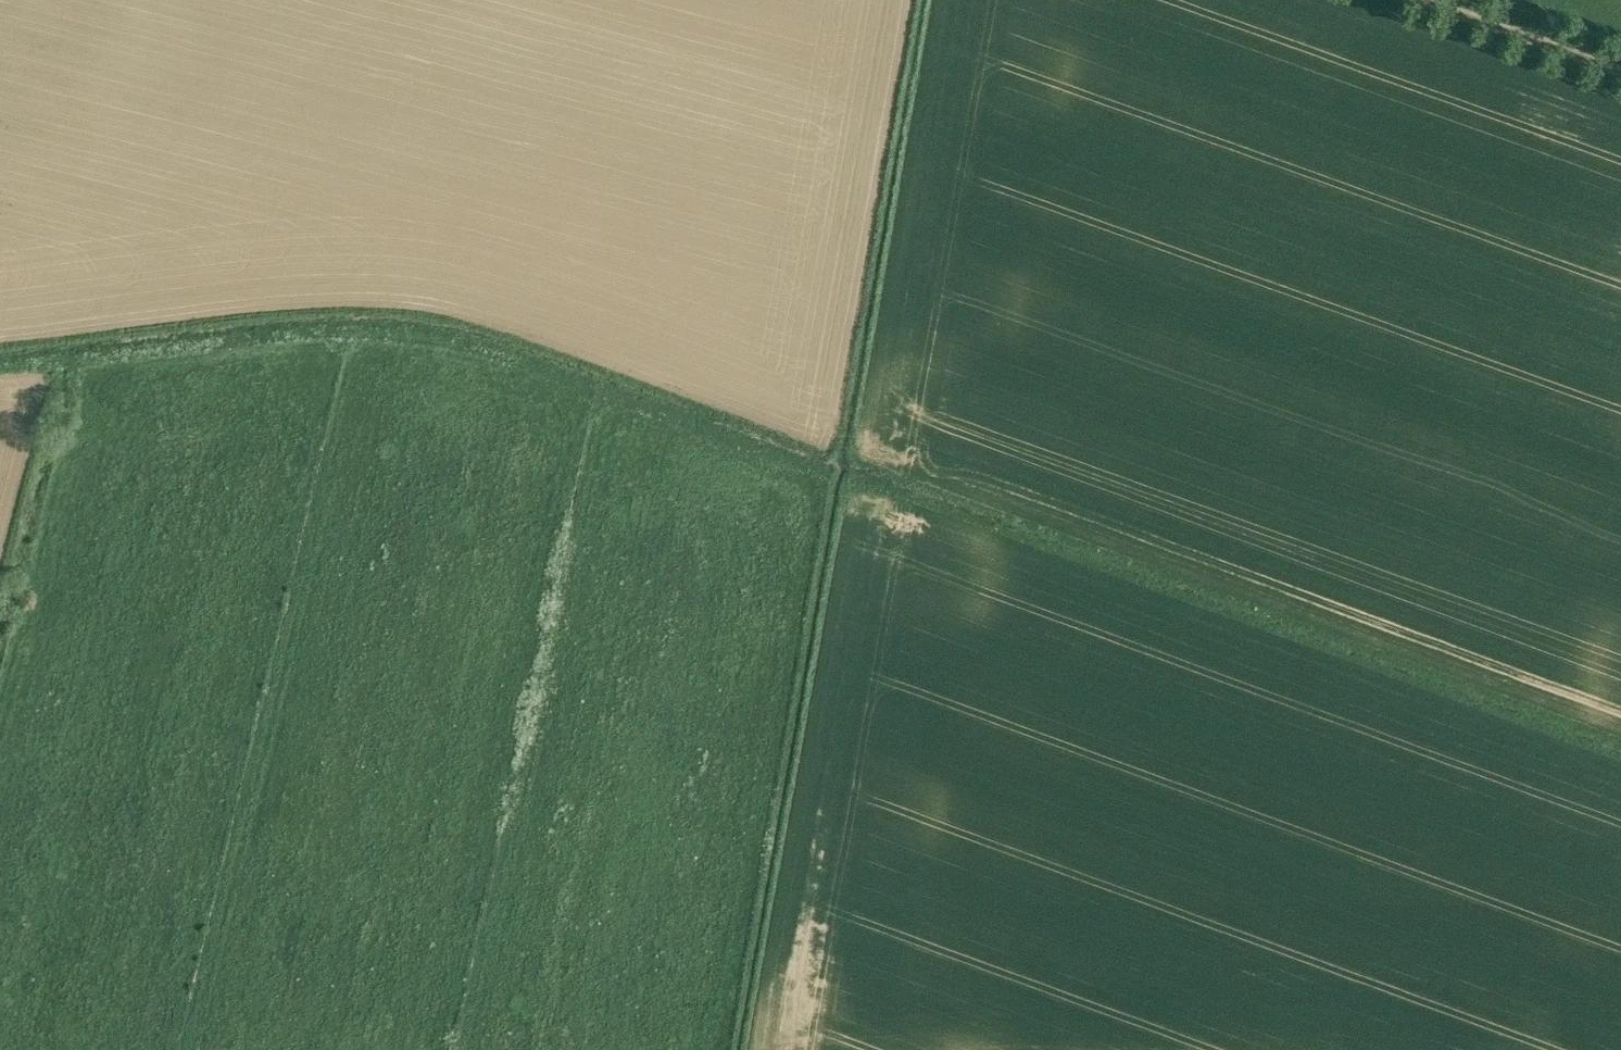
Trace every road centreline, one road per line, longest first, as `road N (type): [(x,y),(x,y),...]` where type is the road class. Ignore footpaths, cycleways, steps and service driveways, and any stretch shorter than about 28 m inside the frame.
road 1 (track): [(1410,0),(1620,74)]

